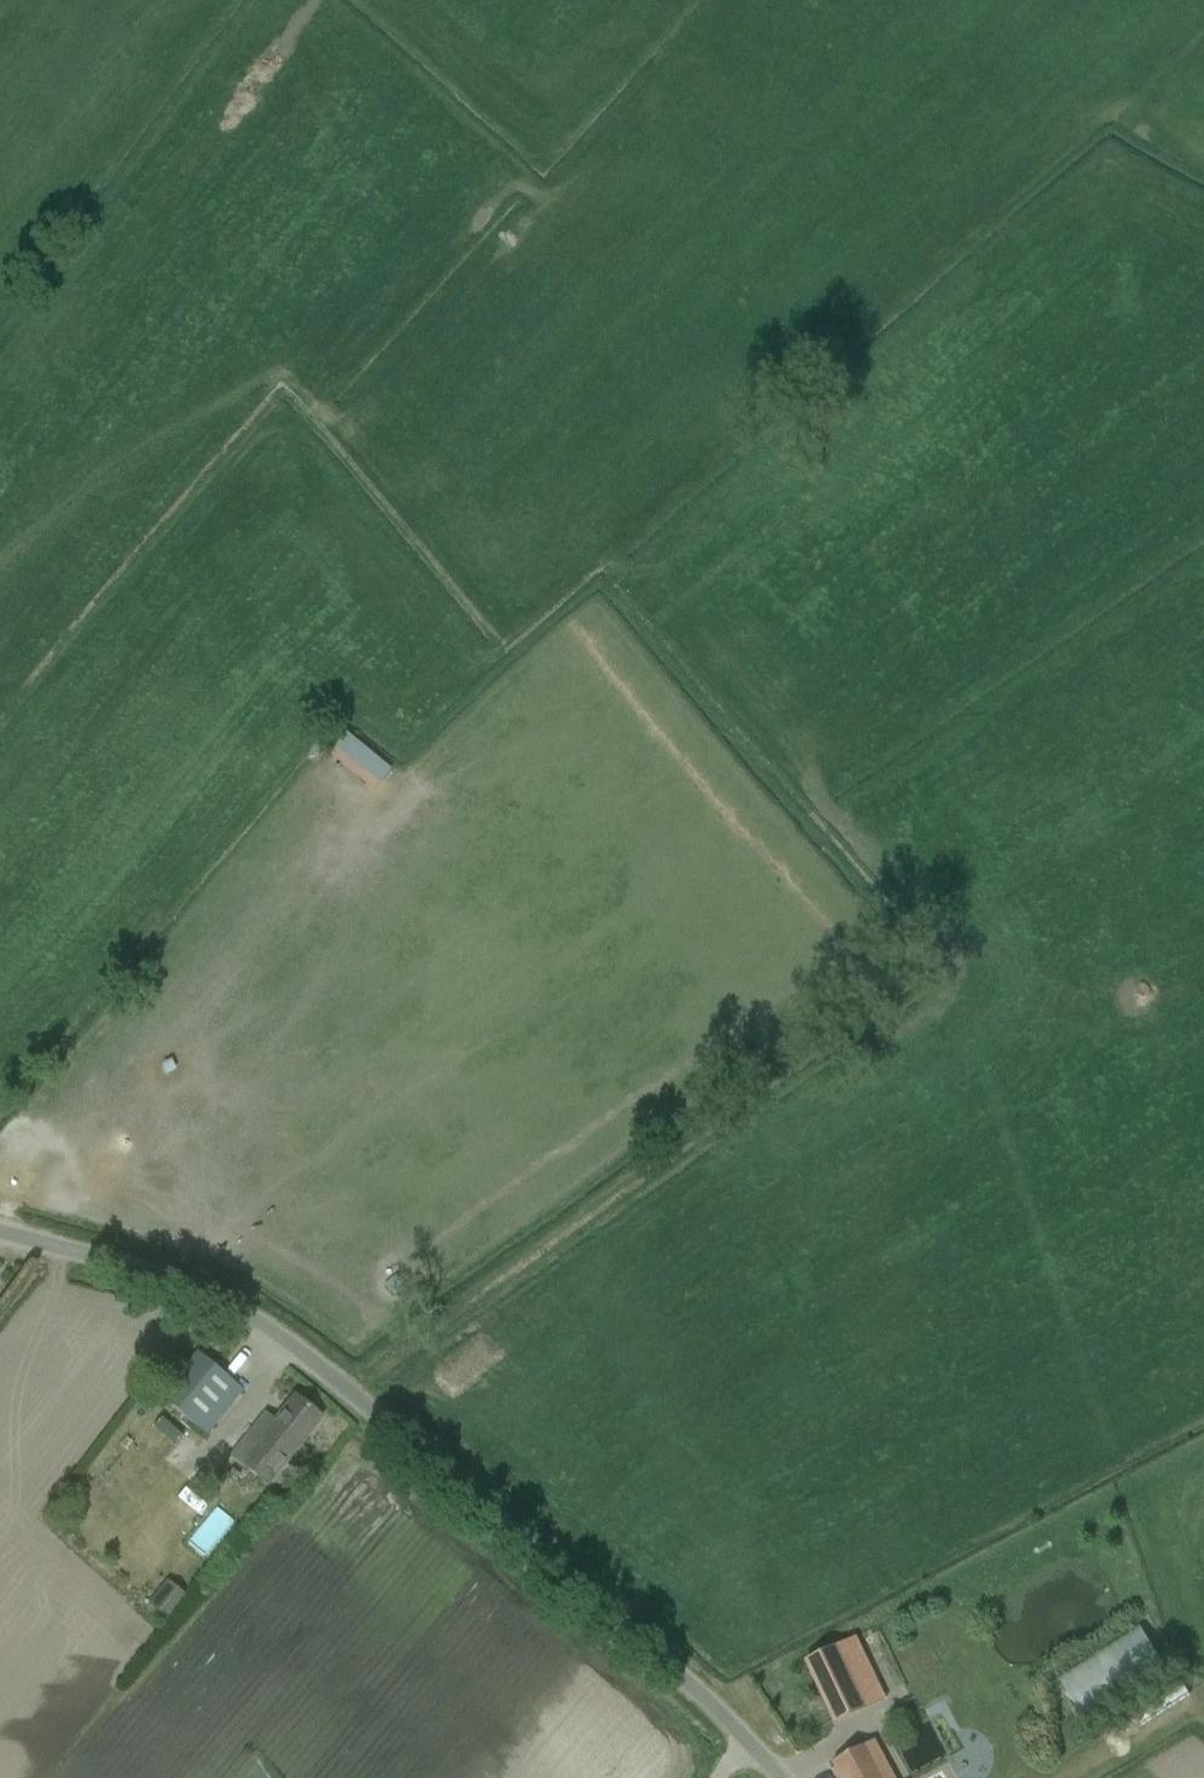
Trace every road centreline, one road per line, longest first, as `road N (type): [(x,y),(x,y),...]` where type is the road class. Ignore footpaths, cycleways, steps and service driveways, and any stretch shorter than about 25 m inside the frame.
road 1 (unclassified): [(744,1733),(331,1351),(258,1302),(128,1252),(0,1224)]

